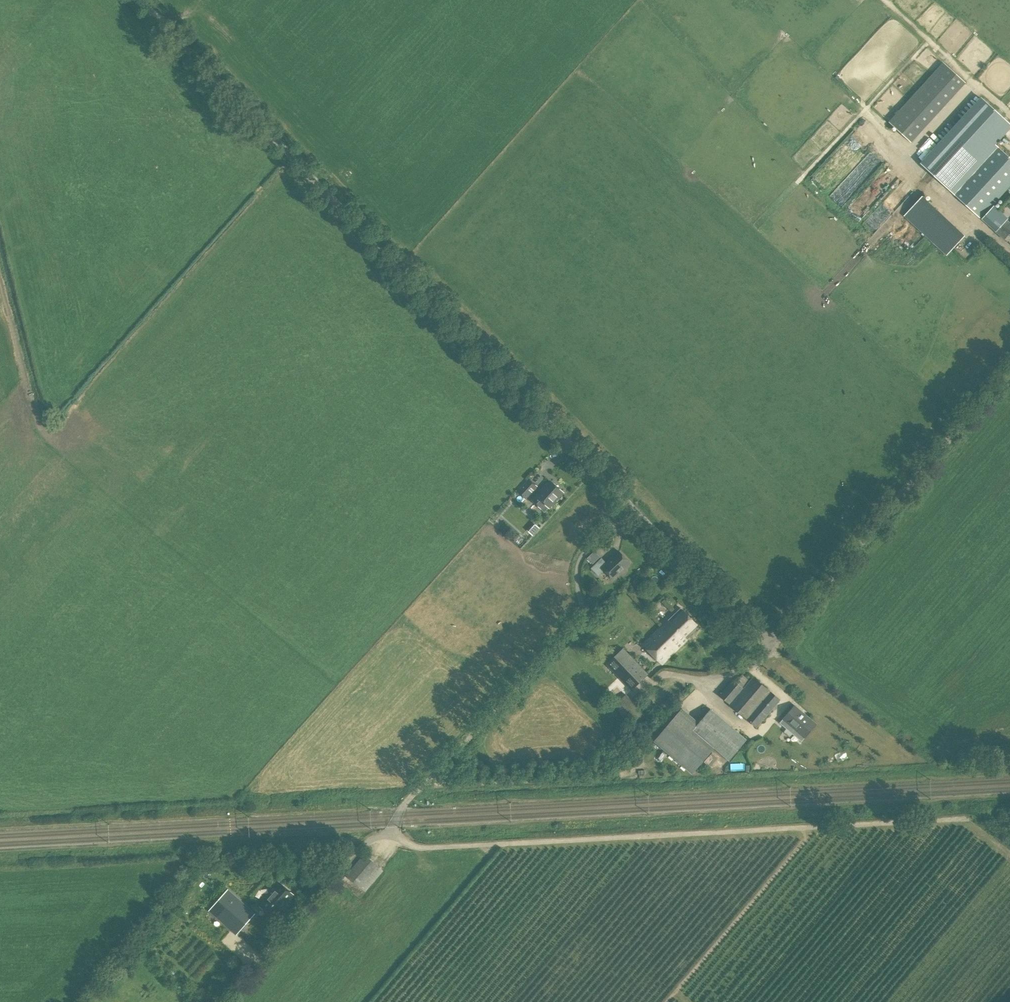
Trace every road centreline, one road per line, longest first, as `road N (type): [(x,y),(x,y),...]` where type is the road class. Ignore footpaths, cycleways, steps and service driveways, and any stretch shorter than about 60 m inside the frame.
road 1 (unclassified): [(767,652),(139,0)]
road 2 (unclassified): [(767,652),(1009,368)]

